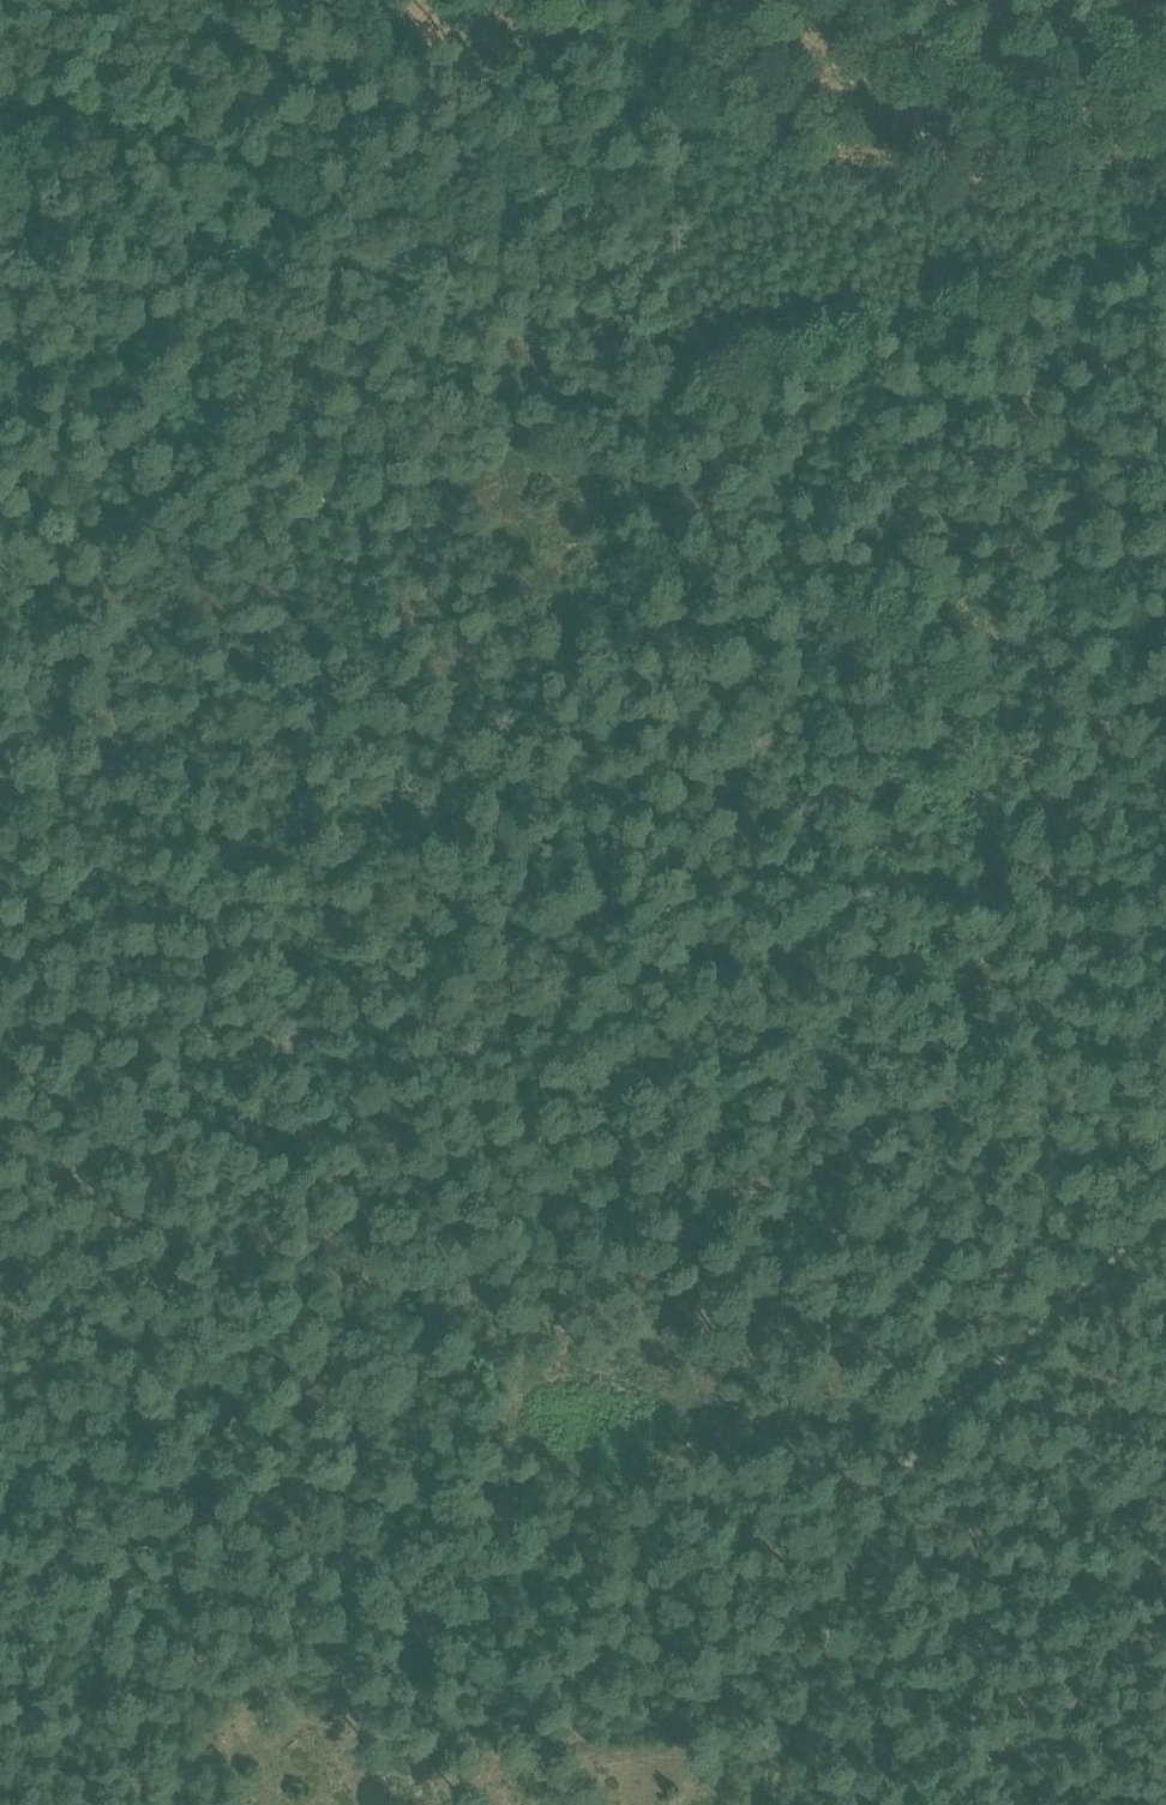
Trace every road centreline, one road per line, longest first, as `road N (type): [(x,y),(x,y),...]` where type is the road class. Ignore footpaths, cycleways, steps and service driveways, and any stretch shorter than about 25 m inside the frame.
road 1 (track): [(1165,1190),(1150,1226),(1077,1310),(992,1388),(886,1530),(840,1615),(803,1710),(789,1804)]

